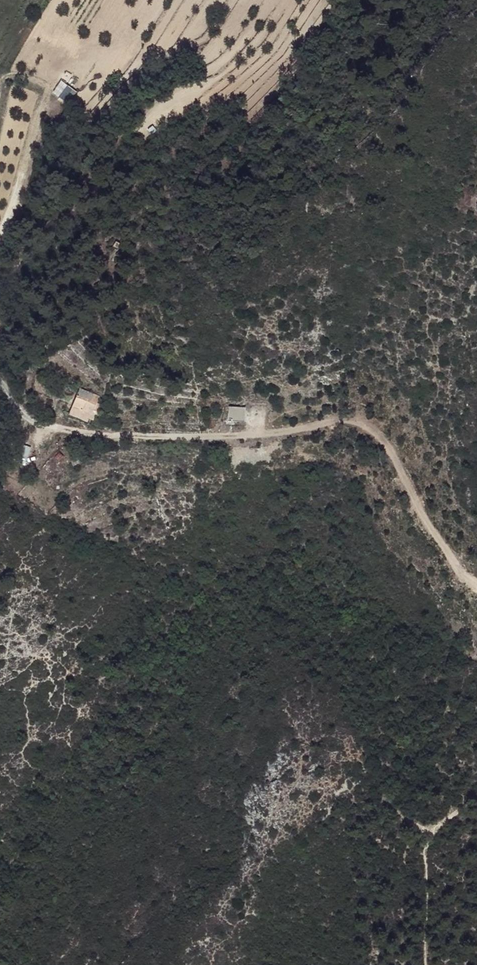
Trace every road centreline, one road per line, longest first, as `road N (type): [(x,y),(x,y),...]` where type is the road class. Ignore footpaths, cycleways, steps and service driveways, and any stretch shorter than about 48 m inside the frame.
road 1 (track): [(476,584),(446,549),(393,453),(361,424),(273,436),(122,437),(45,424),(21,412),(0,384)]

